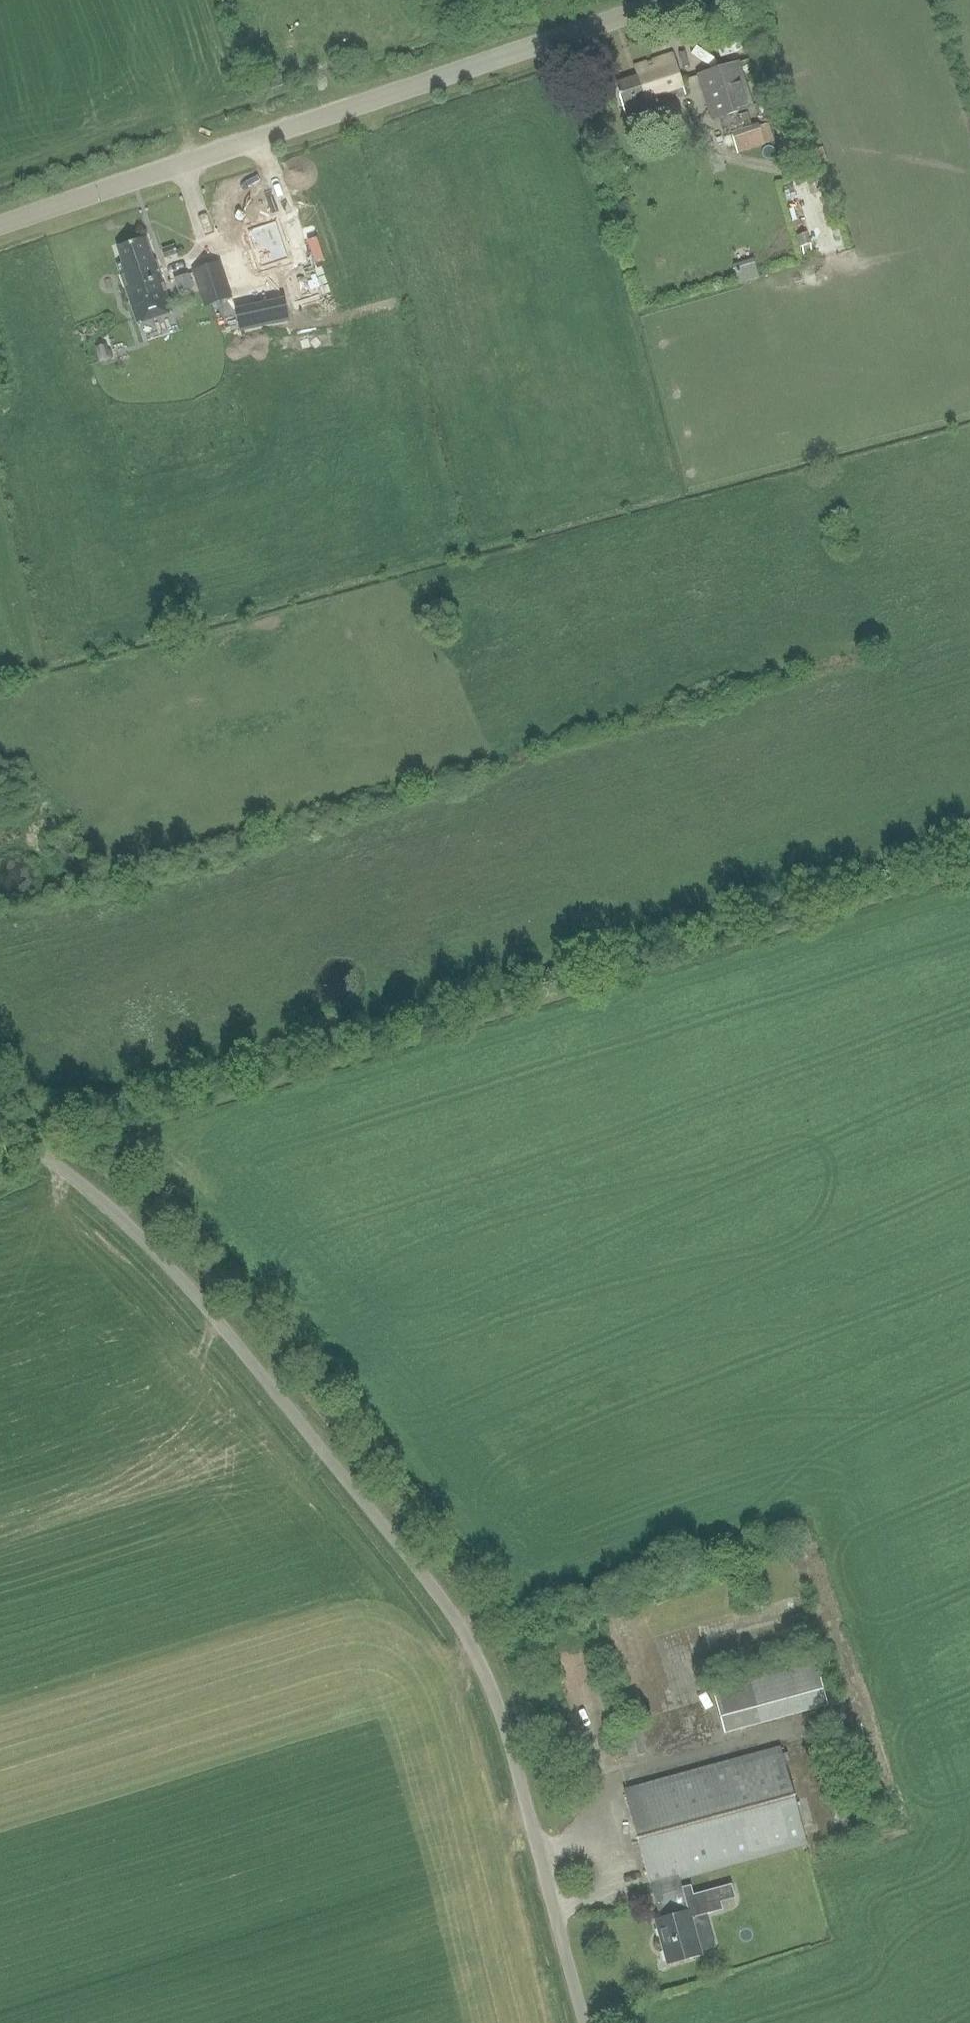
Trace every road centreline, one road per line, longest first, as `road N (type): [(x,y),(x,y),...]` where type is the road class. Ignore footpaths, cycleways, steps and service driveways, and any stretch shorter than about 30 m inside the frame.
road 1 (unclassified): [(585,2022),(498,1711),(451,1614),(270,1380),(127,1220),(0,1125)]
road 2 (tertiary): [(664,0),(0,223)]

